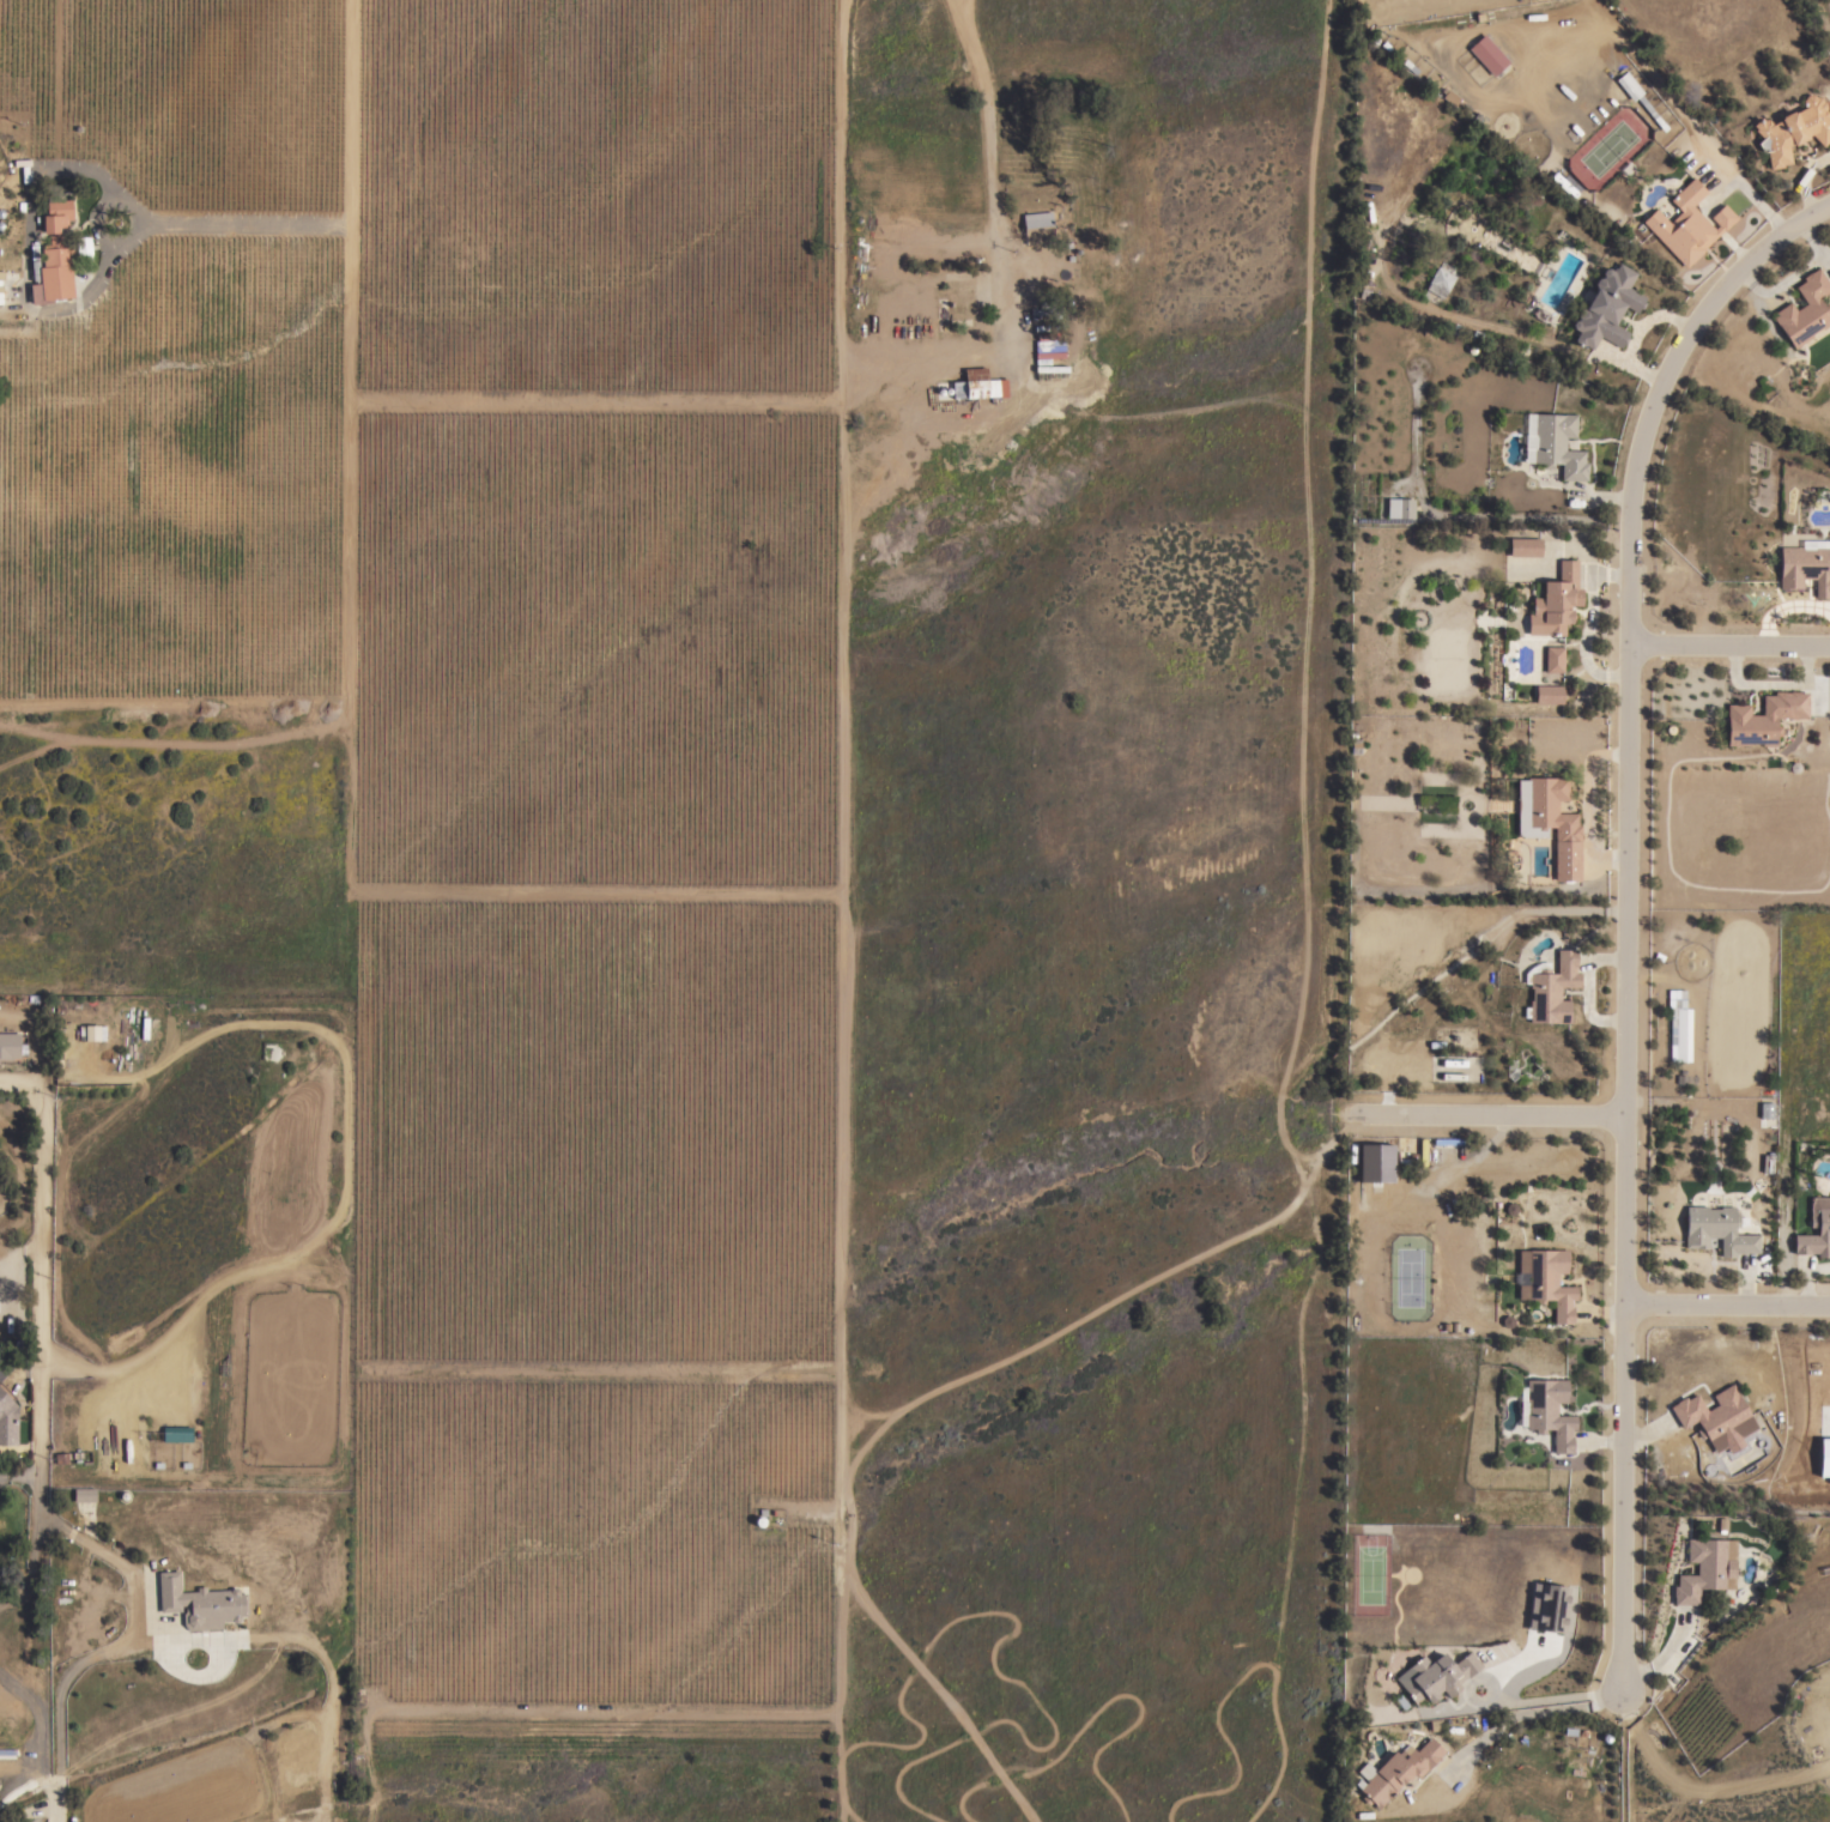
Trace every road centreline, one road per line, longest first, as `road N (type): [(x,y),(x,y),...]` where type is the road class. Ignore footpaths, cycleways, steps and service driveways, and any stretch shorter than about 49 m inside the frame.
road 1 (residential): [(1829,202),(1728,274),(1637,442),(1626,547),(1620,1691)]
road 2 (track): [(844,0),(837,1457)]
road 3 (residential): [(350,0),(344,888)]
road 4 (residential): [(841,894),(344,888)]
road 5 (residential): [(346,400),(840,399)]
road 6 (track): [(837,1370),(355,1368)]
road 7 (residential): [(0,1089),(34,1104),(43,1125),(37,1518)]
road 8 (residential): [(1625,1114),(1352,1113)]
road 9 (residential): [(135,222),(349,223)]
road 10 (residential): [(1624,1309),(1829,1307)]
road 11 (residential): [(1626,647),(1829,648)]
road 12 (residential): [(135,222),(129,206),(115,200),(99,206),(93,220),(99,236),(114,242),(129,236),(135,222)]

